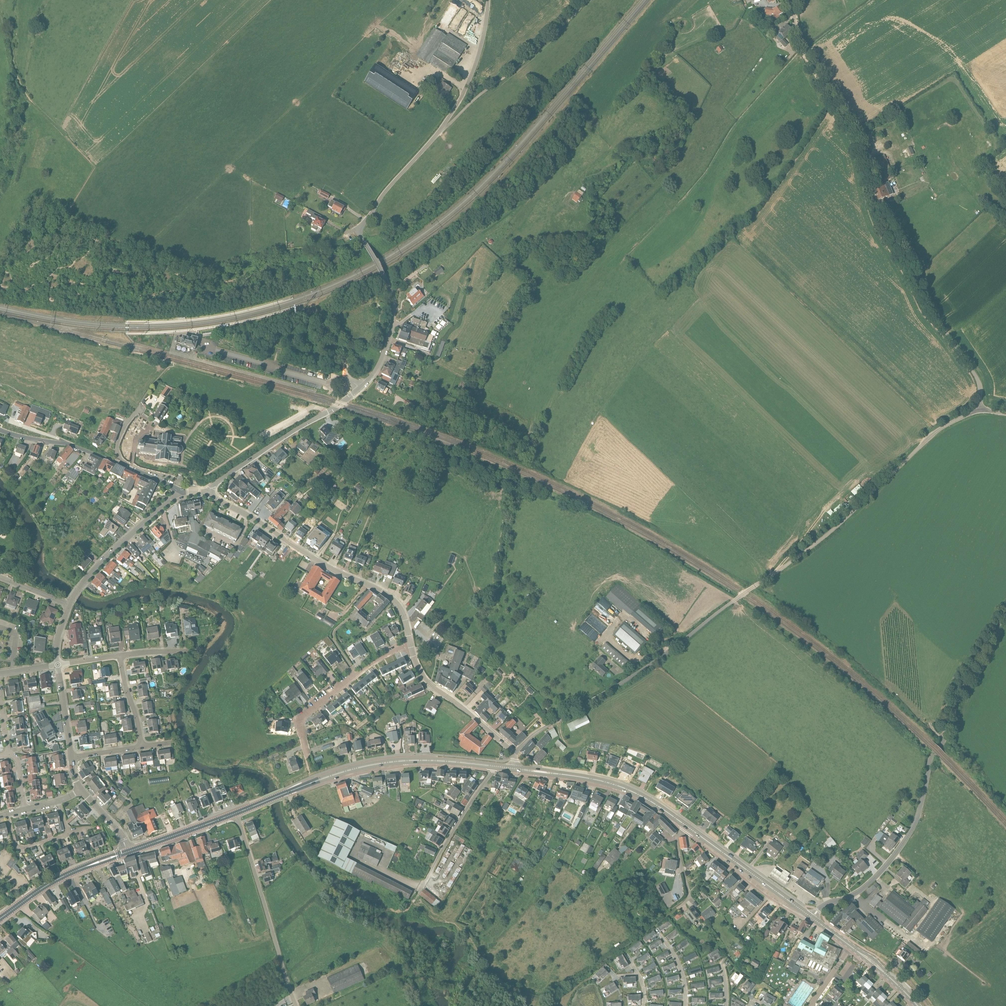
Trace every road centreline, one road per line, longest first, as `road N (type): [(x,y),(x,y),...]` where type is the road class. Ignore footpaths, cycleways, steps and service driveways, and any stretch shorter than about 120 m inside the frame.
road 1 (unclassified): [(561,718),(653,663),(802,554),(933,434),(978,410)]
road 2 (unclassified): [(978,410),(978,381),(880,217),(861,154),(801,47),(793,0)]
road 3 (tertiary): [(812,918),(863,888),(905,841),(931,757),(1005,612)]
road 4 (unclassified): [(208,494),(343,402),(378,366),(393,299),(357,230)]
road 5 (secondary): [(236,813),(381,763),(495,766)]
road 6 (residential): [(410,644),(393,599),(208,494)]
road 7 (unclassified): [(296,1005),(236,813)]
road 8 (unclassified): [(439,131),(587,0)]
road 9 (secondary): [(513,768),(614,785),(686,825)]
road 10 (residential): [(308,757),(301,717),(410,644)]
road 11 (track): [(542,999),(677,909)]
road 12 (residential): [(69,605),(92,572),(180,491)]
road 13 (secondary): [(812,918),(686,825)]
road 14 (residential): [(515,753),(422,677),(410,644)]
road 15 (residential): [(418,893),(495,766)]
road 16 (secondary): [(0,918),(54,881),(128,852)]
road 17 (unclassified): [(439,131),(473,70),(488,0)]
road 18 (secondary): [(918,1005),(812,918)]
road 19 (track): [(65,134),(21,85),(0,17)]
road 20 (unclassified): [(357,230),(439,131)]

